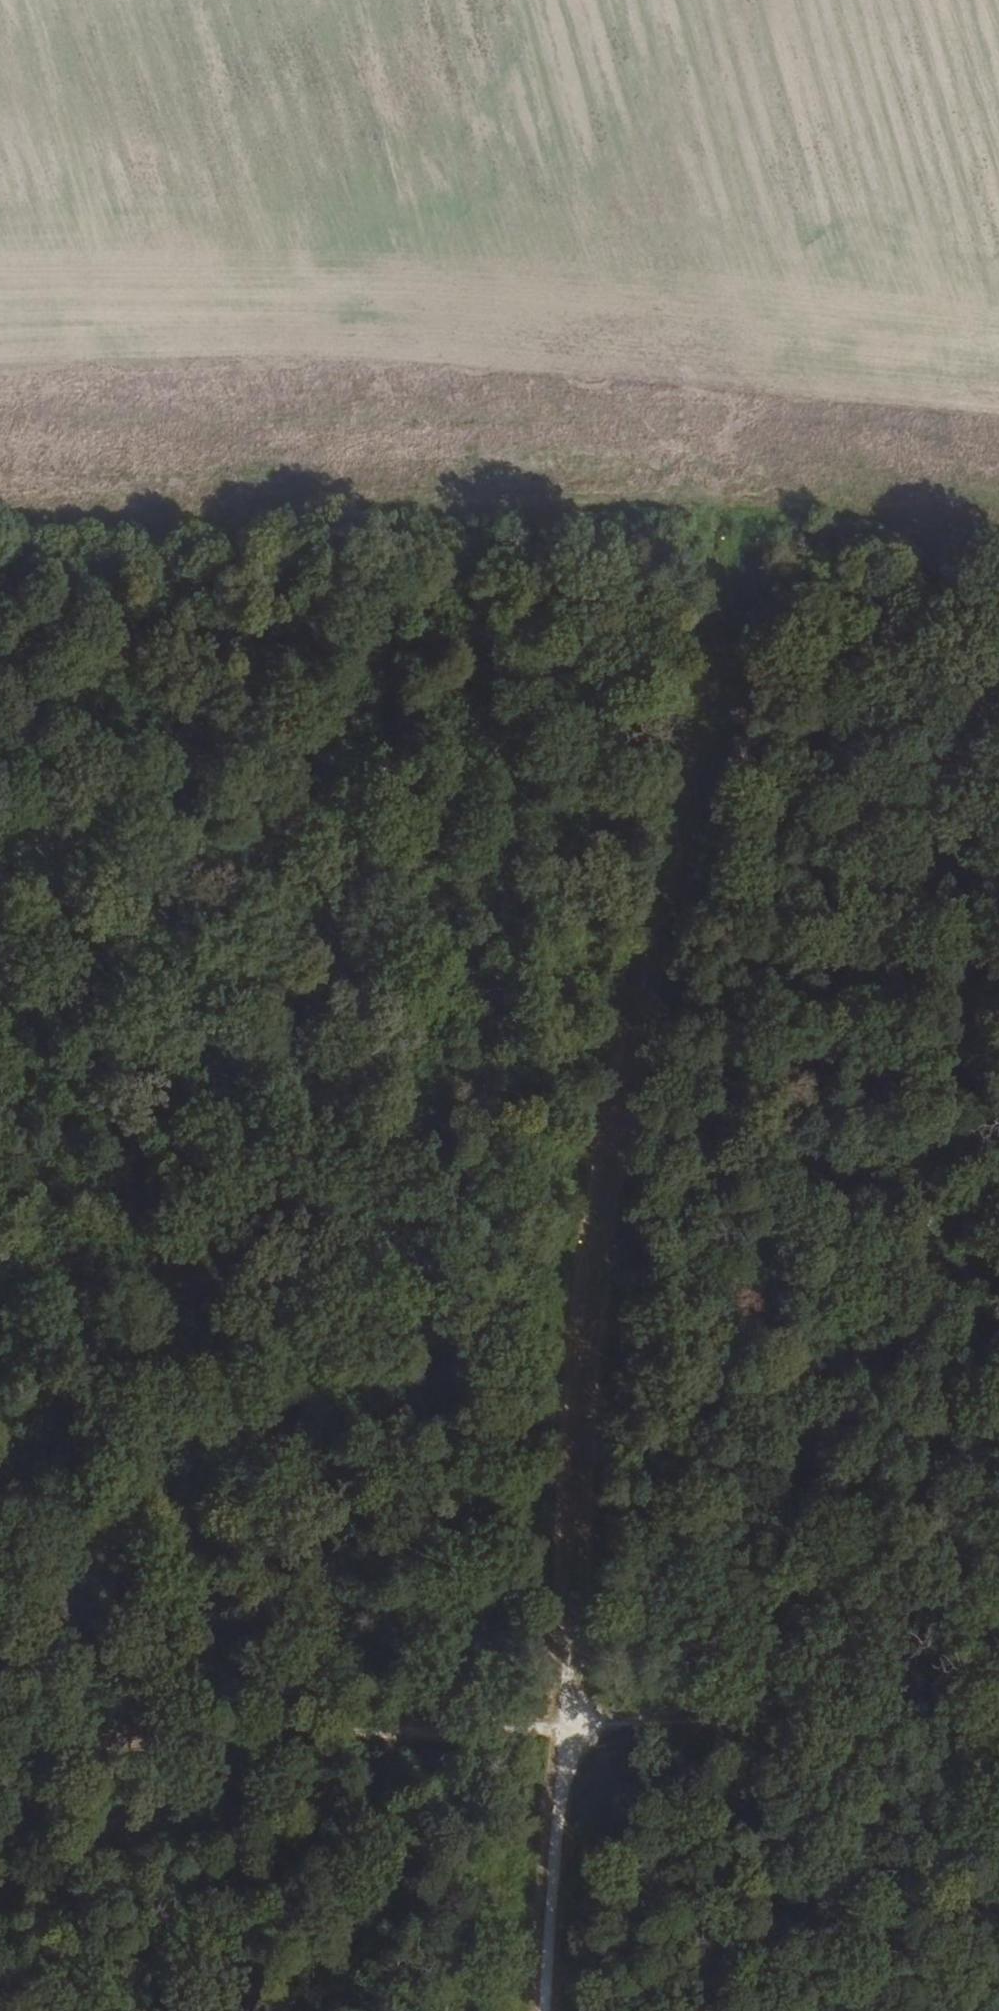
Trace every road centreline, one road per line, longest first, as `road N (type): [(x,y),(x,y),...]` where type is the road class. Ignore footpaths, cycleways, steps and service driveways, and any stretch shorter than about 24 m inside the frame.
road 1 (track): [(758,561),(630,1095),(568,1710),(549,2010)]
road 2 (track): [(0,1724),(998,1698)]

